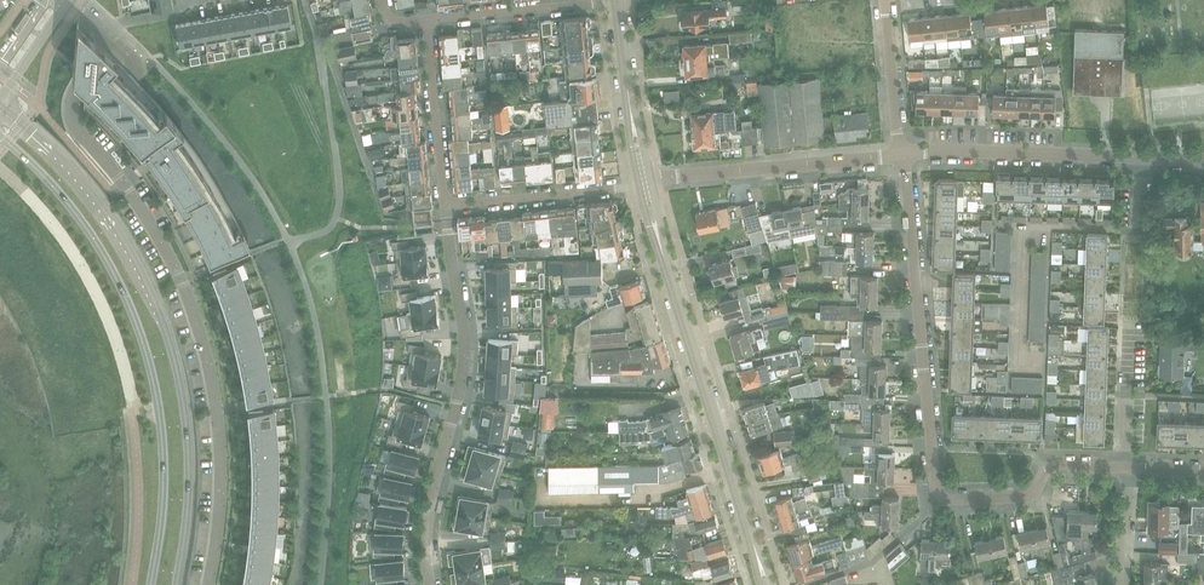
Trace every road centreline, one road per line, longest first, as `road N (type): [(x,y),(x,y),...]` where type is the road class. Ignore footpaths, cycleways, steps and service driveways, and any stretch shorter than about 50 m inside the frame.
road 1 (residential): [(210,584),(220,474),(206,359),(186,289),(69,115),(87,14)]
road 2 (residential): [(1123,463),(1048,460),(1035,491),(1020,499),(943,499),(935,488),(895,155)]
road 3 (primary): [(177,584),(186,425),(149,290),(110,217),(0,105)]
road 4 (primary): [(0,135),(67,204),(115,272),(146,351),(164,481),(151,584)]
road 5 (tertiary): [(759,558),(645,183)]
road 6 (residential): [(428,584),(427,514),(462,370),(449,206)]
road 7 (residential): [(1123,463),(1128,158)]
road 8 (residential): [(0,170),(81,264),(116,340),(134,409)]
road 9 (residential): [(645,183),(895,155)]
road 10 (residential): [(895,155),(1128,158)]
road 11 (residential): [(449,206),(645,183)]
road 12 (residential): [(617,2),(427,20)]
road 13 (residential): [(427,20),(449,206)]
road 14 (tertiary): [(645,183),(617,2)]
road 15 (residential): [(895,155),(884,0)]
road 16 (secondary): [(0,101),(68,0)]
road 17 (residential): [(1121,584),(1131,463)]

